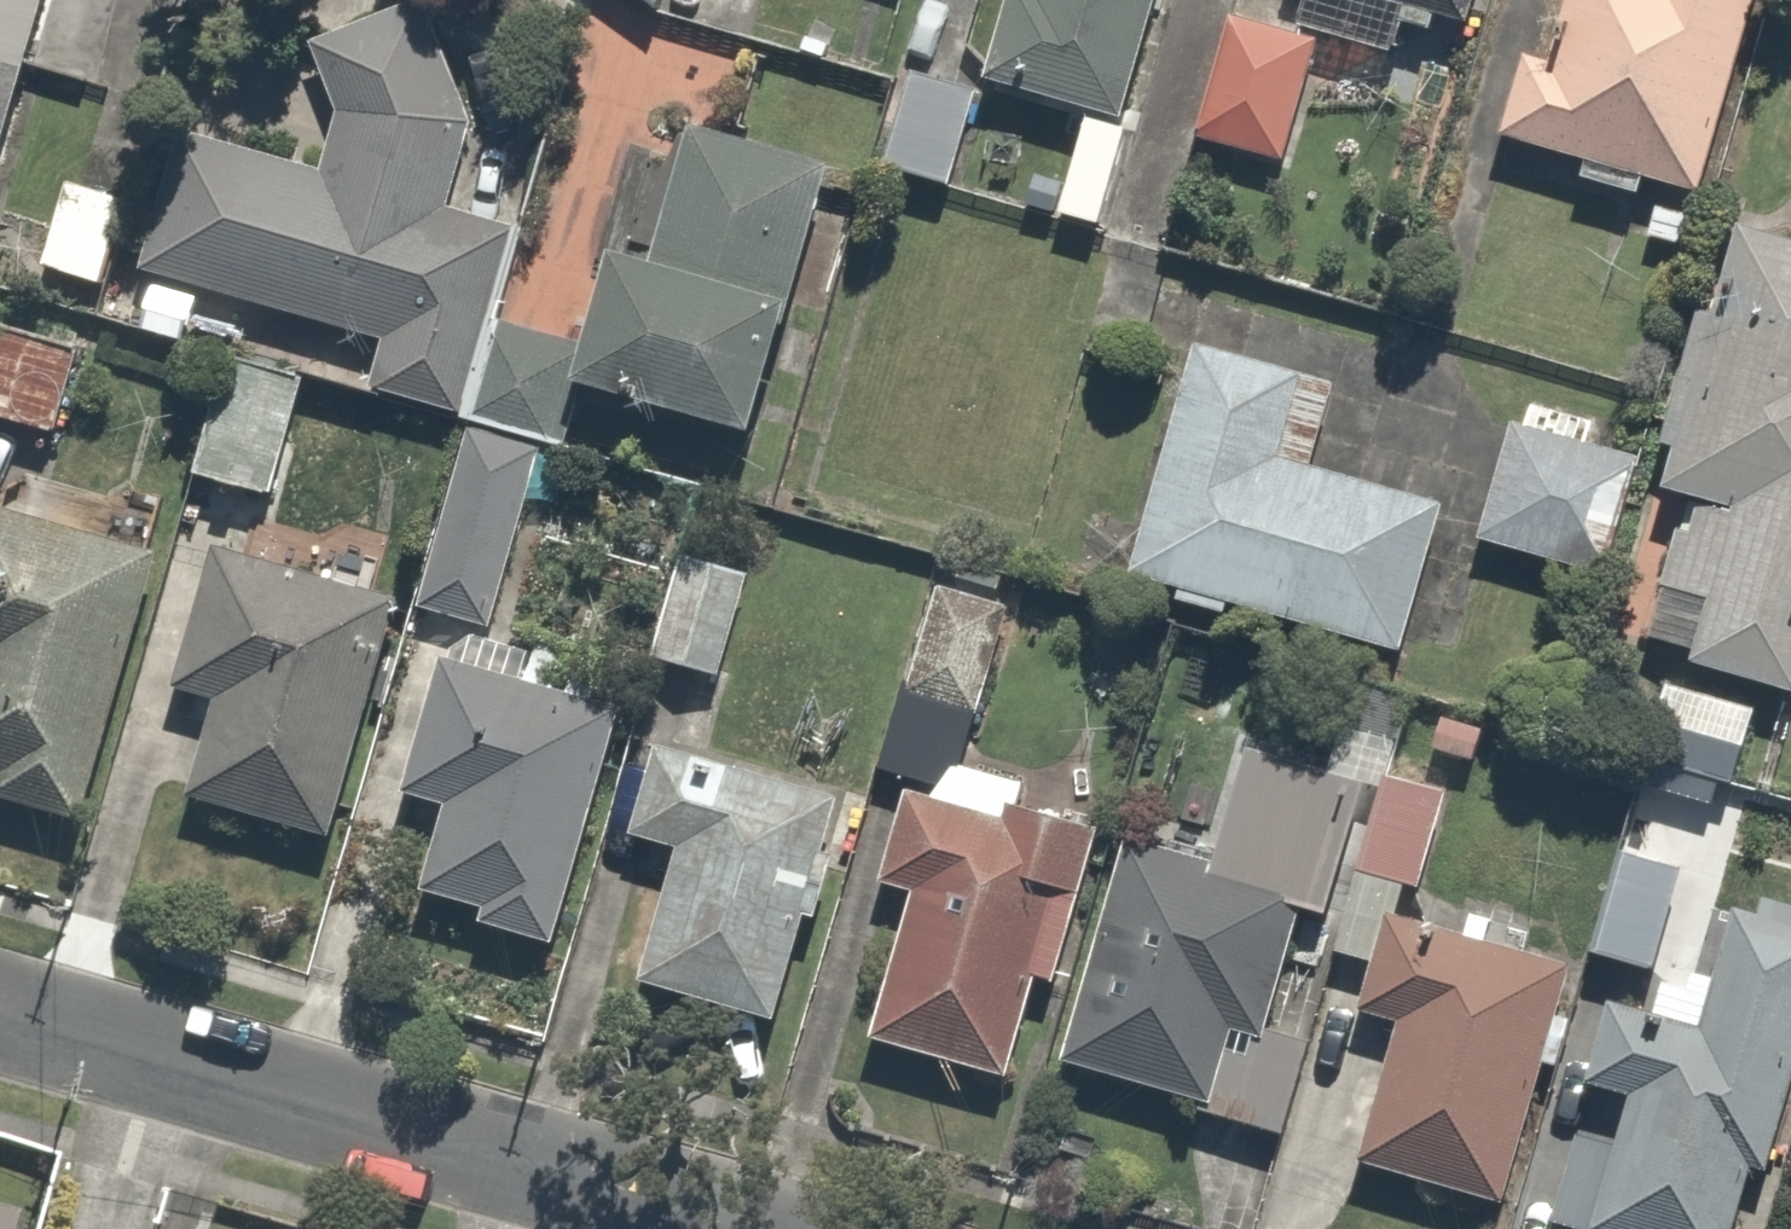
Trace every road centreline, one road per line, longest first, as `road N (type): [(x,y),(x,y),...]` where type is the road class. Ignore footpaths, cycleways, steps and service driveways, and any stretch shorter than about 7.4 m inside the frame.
road 1 (residential): [(0,1014),(741,1228)]

